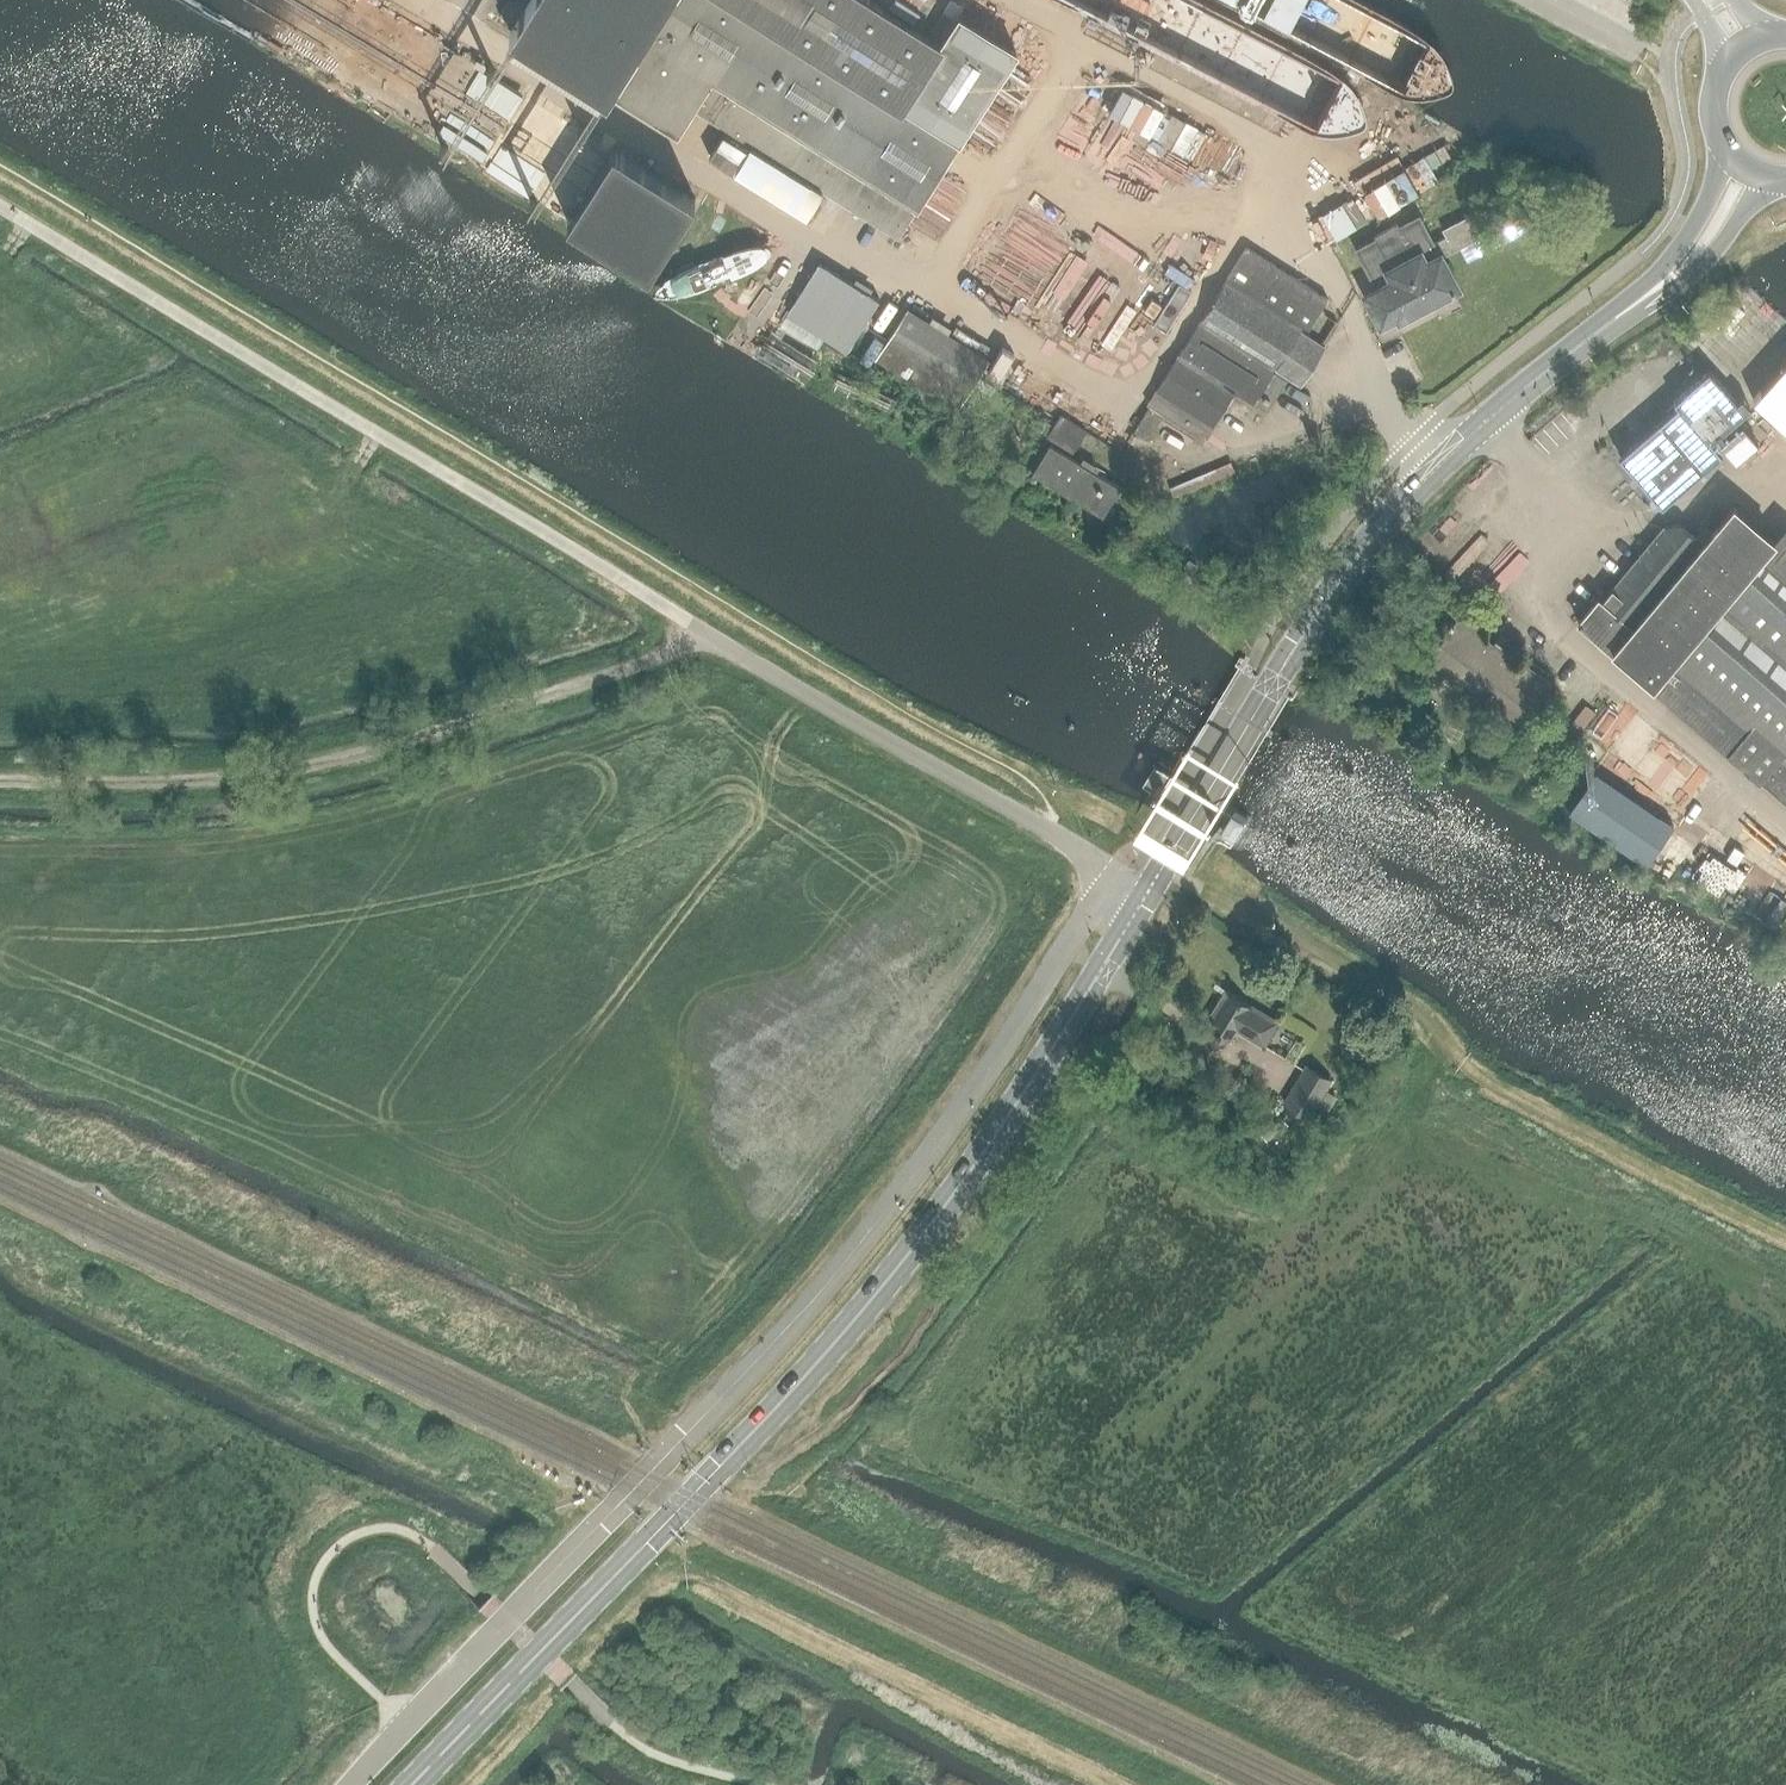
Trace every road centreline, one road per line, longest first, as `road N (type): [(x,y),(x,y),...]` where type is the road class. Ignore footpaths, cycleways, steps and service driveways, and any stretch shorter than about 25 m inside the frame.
road 1 (unclassified): [(351,1784),(725,1395),(914,1173),(1109,881)]
road 2 (secondary): [(419,1784),(687,1514),(872,1306),(1061,1043),(1138,909)]
road 3 (unclassified): [(706,632),(0,204)]
road 4 (secondary): [(1138,909),(1297,645),(1394,512),(1487,420),(1660,288)]
road 5 (unclassified): [(706,632),(589,682),(309,766),(159,785),(0,783)]
road 6 (unclassified): [(1109,881),(1055,834),(706,632)]
road 7 (secondary): [(1723,144),(1715,190),(1660,288)]
road 8 (secondary): [(1660,288),(1692,271),(1773,179)]

